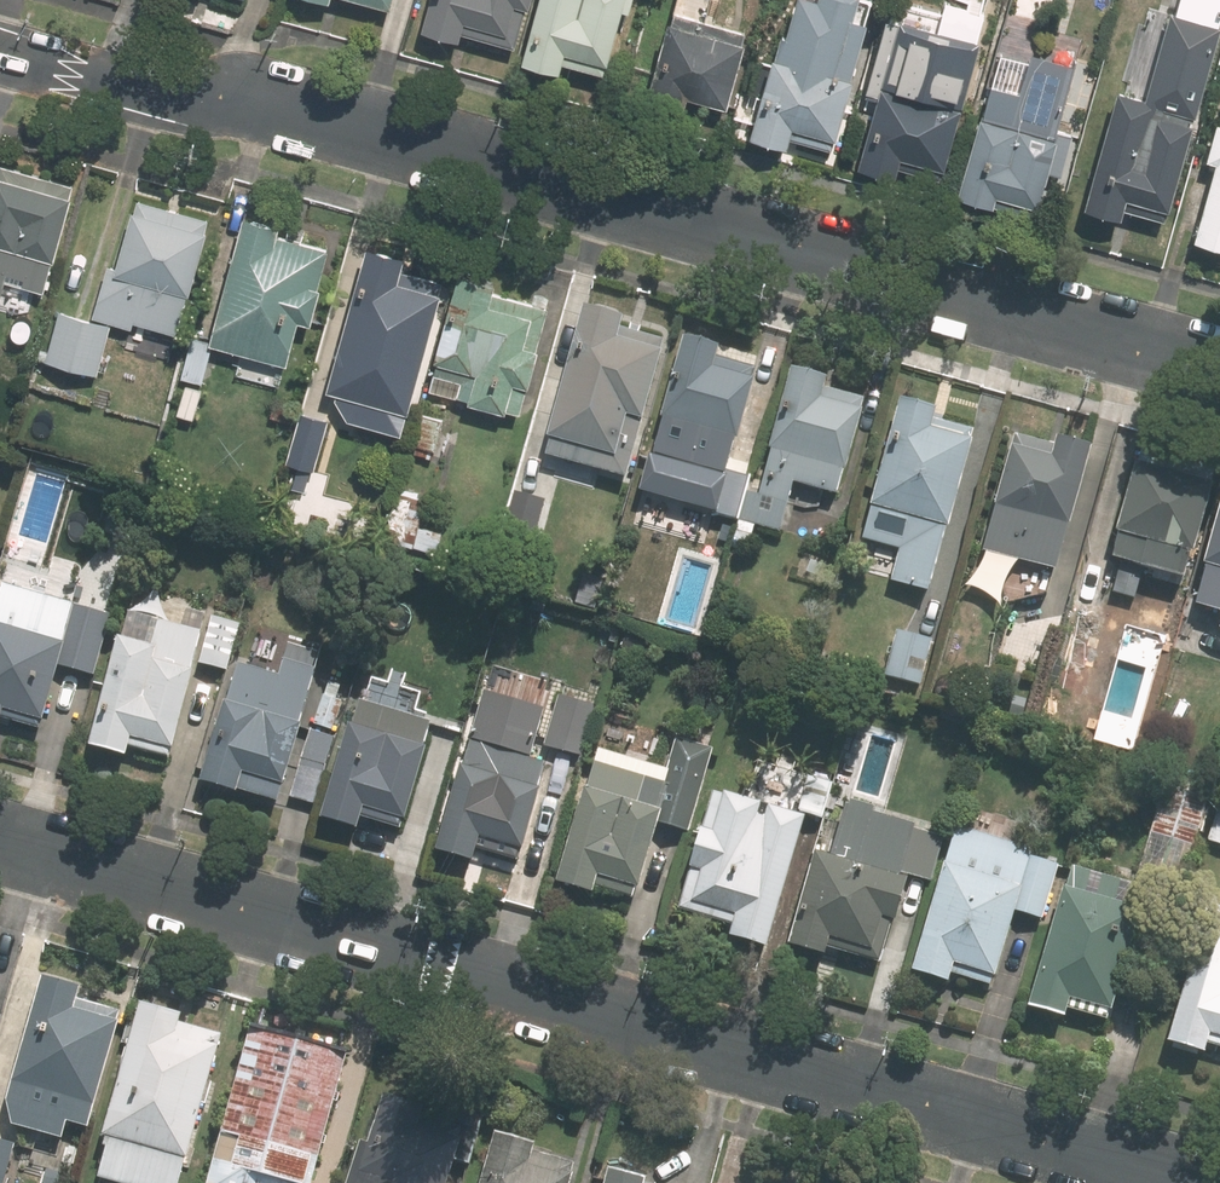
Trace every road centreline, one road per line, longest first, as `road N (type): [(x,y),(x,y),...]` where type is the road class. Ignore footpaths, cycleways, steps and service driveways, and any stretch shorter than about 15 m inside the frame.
road 1 (residential): [(1219,354),(403,117),(169,94),(0,47)]
road 2 (residential): [(0,840),(1187,1180)]

